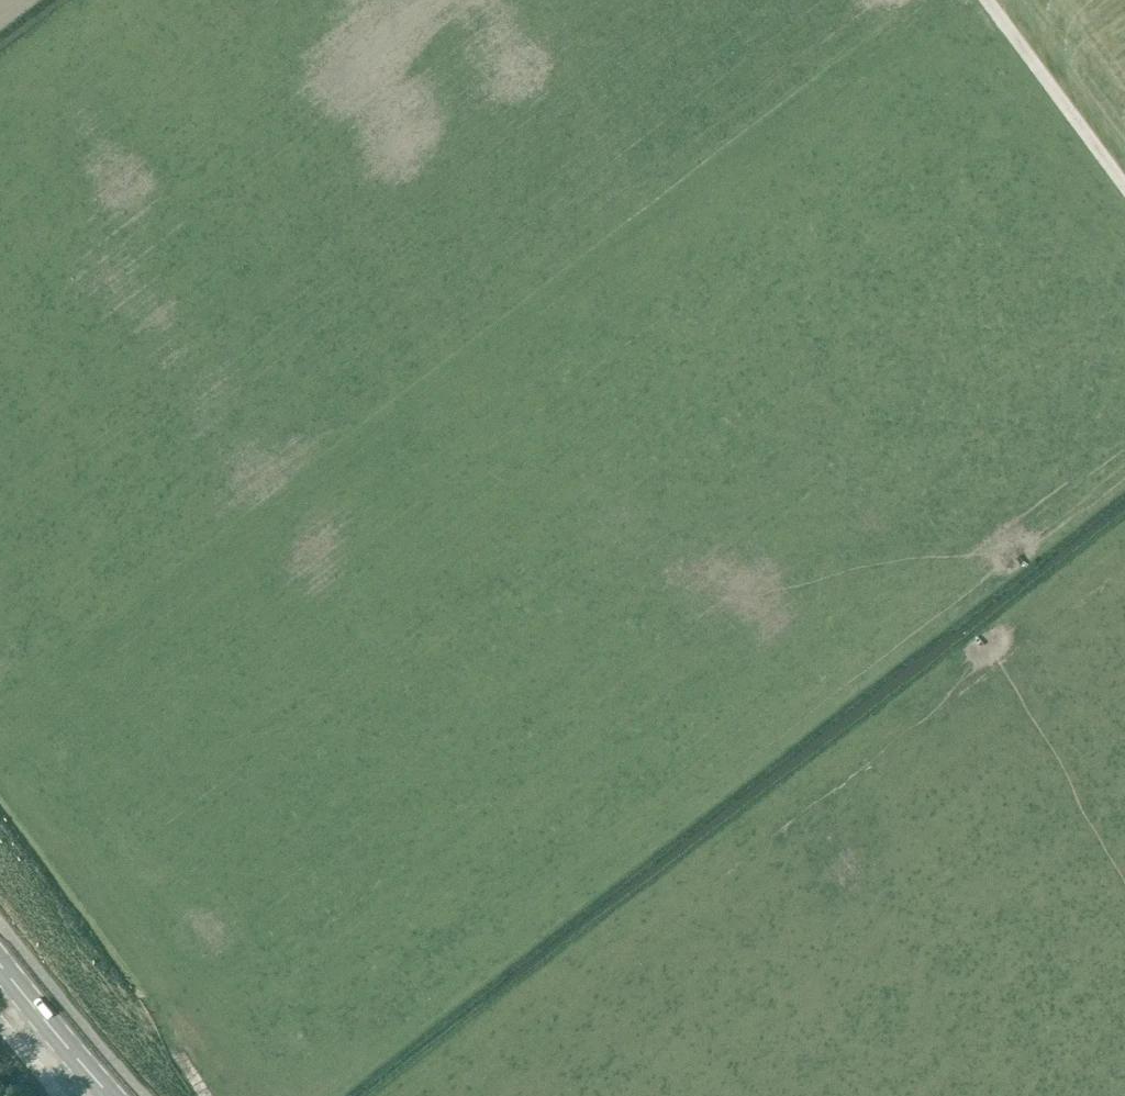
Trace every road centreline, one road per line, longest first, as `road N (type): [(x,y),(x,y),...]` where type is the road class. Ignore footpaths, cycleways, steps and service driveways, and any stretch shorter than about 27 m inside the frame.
road 1 (tertiary): [(110,1095),(0,964)]

